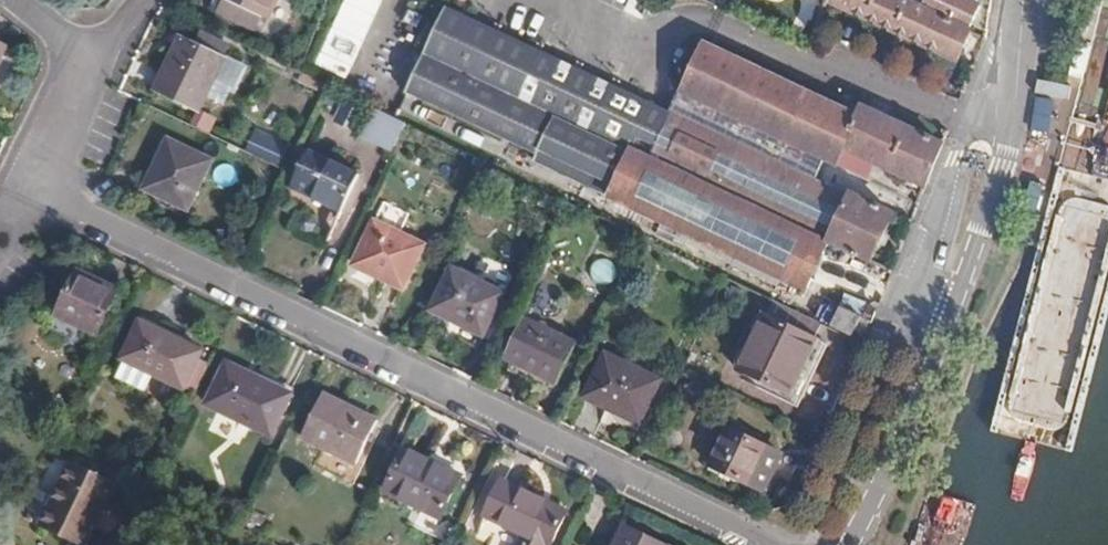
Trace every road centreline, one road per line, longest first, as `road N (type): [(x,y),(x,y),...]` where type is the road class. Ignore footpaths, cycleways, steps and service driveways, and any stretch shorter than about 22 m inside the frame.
road 1 (residential): [(27,187),(772,544)]
road 2 (residential): [(850,544),(944,339),(998,178),(1017,97),(1024,0)]
road 3 (residential): [(83,61),(27,187)]

